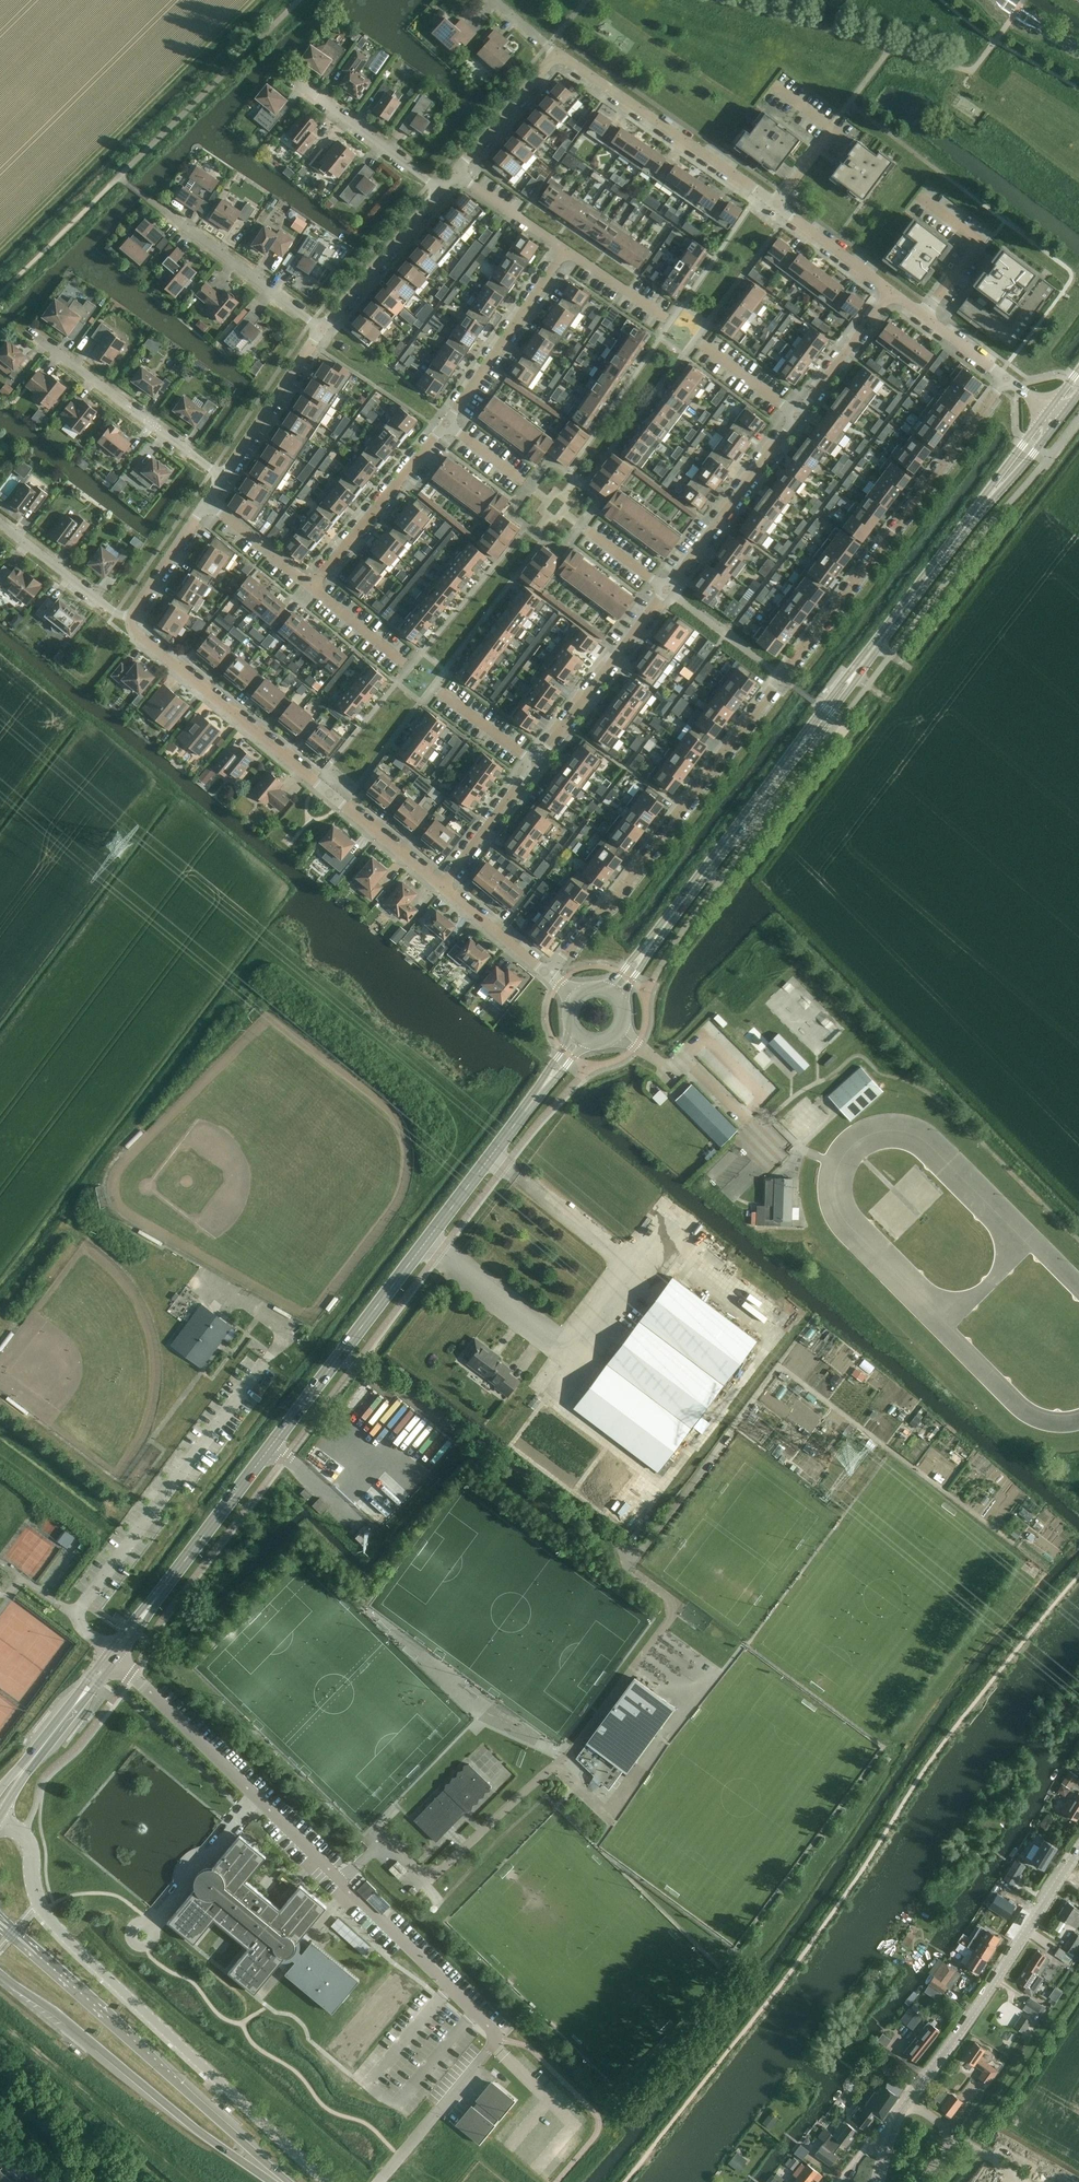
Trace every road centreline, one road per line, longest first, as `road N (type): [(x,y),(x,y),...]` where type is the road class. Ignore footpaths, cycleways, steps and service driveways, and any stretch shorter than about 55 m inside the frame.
road 1 (tertiary): [(111,1658),(581,1038)]
road 2 (residential): [(1008,378),(619,894),(549,976)]
road 3 (residential): [(378,2181),(498,2037),(111,1658)]
road 4 (tertiary): [(614,992),(1055,413)]
road 5 (unclassified): [(326,2181),(57,1929),(35,1893),(31,1844),(0,1822)]
road 6 (unclassified): [(442,887),(140,636),(132,617)]
road 7 (unclassified): [(877,2181),(895,2118),(1078,1851)]
road 8 (residential): [(666,589),(891,290)]
road 9 (residential): [(442,887),(666,589)]
road 10 (primary): [(0,1974),(192,2127),(268,2171)]
road 11 (primary): [(268,2171),(247,2141),(39,1956)]
road 12 (unclassified): [(776,203),(557,52)]
road 13 (residential): [(28,331),(223,477)]
road 14 (residential): [(321,328),(148,199)]
road 15 (residential): [(311,586),(446,423)]
road 16 (residential): [(446,423),(566,249)]
road 17 (residential): [(439,189),(292,78)]
road 18 (unclassified): [(321,328),(439,189)]
road 19 (unclassified): [(223,477),(321,328)]
road 20 (residential): [(132,617),(115,613),(0,523)]
road 21 (unclassified): [(454,172),(557,52)]
road 22 (unclassified): [(891,290),(776,203)]
road 23 (unclassified): [(549,976),(442,887)]
road 24 (unclassified): [(132,617),(207,501)]
road 25 (tertiary): [(26,1766),(111,1658)]
road 26 (residential): [(566,249),(454,172)]
road 27 (residential): [(207,501),(311,586)]
road 28 (residential): [(668,318),(566,249)]
road 29 (residential): [(311,586),(405,663)]

